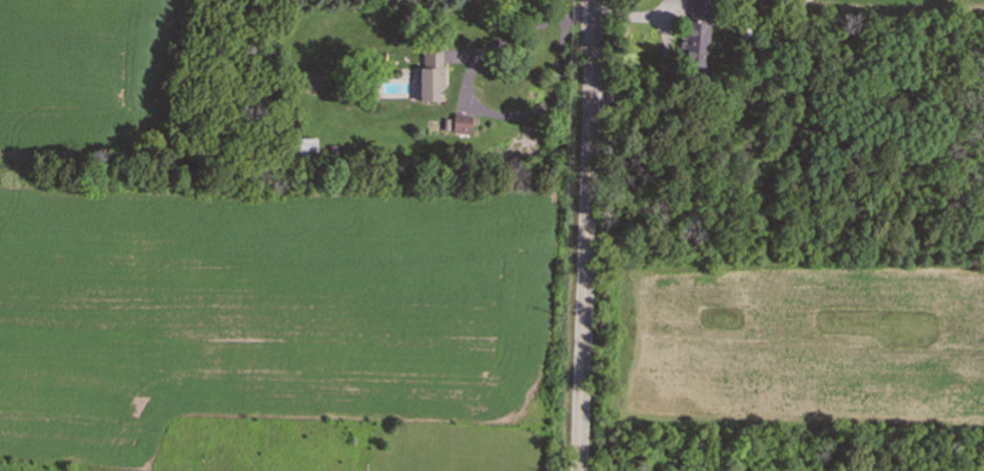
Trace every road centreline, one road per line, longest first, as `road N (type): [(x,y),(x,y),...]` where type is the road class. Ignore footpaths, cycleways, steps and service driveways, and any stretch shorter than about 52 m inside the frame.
road 1 (residential): [(594,0),(579,470)]

